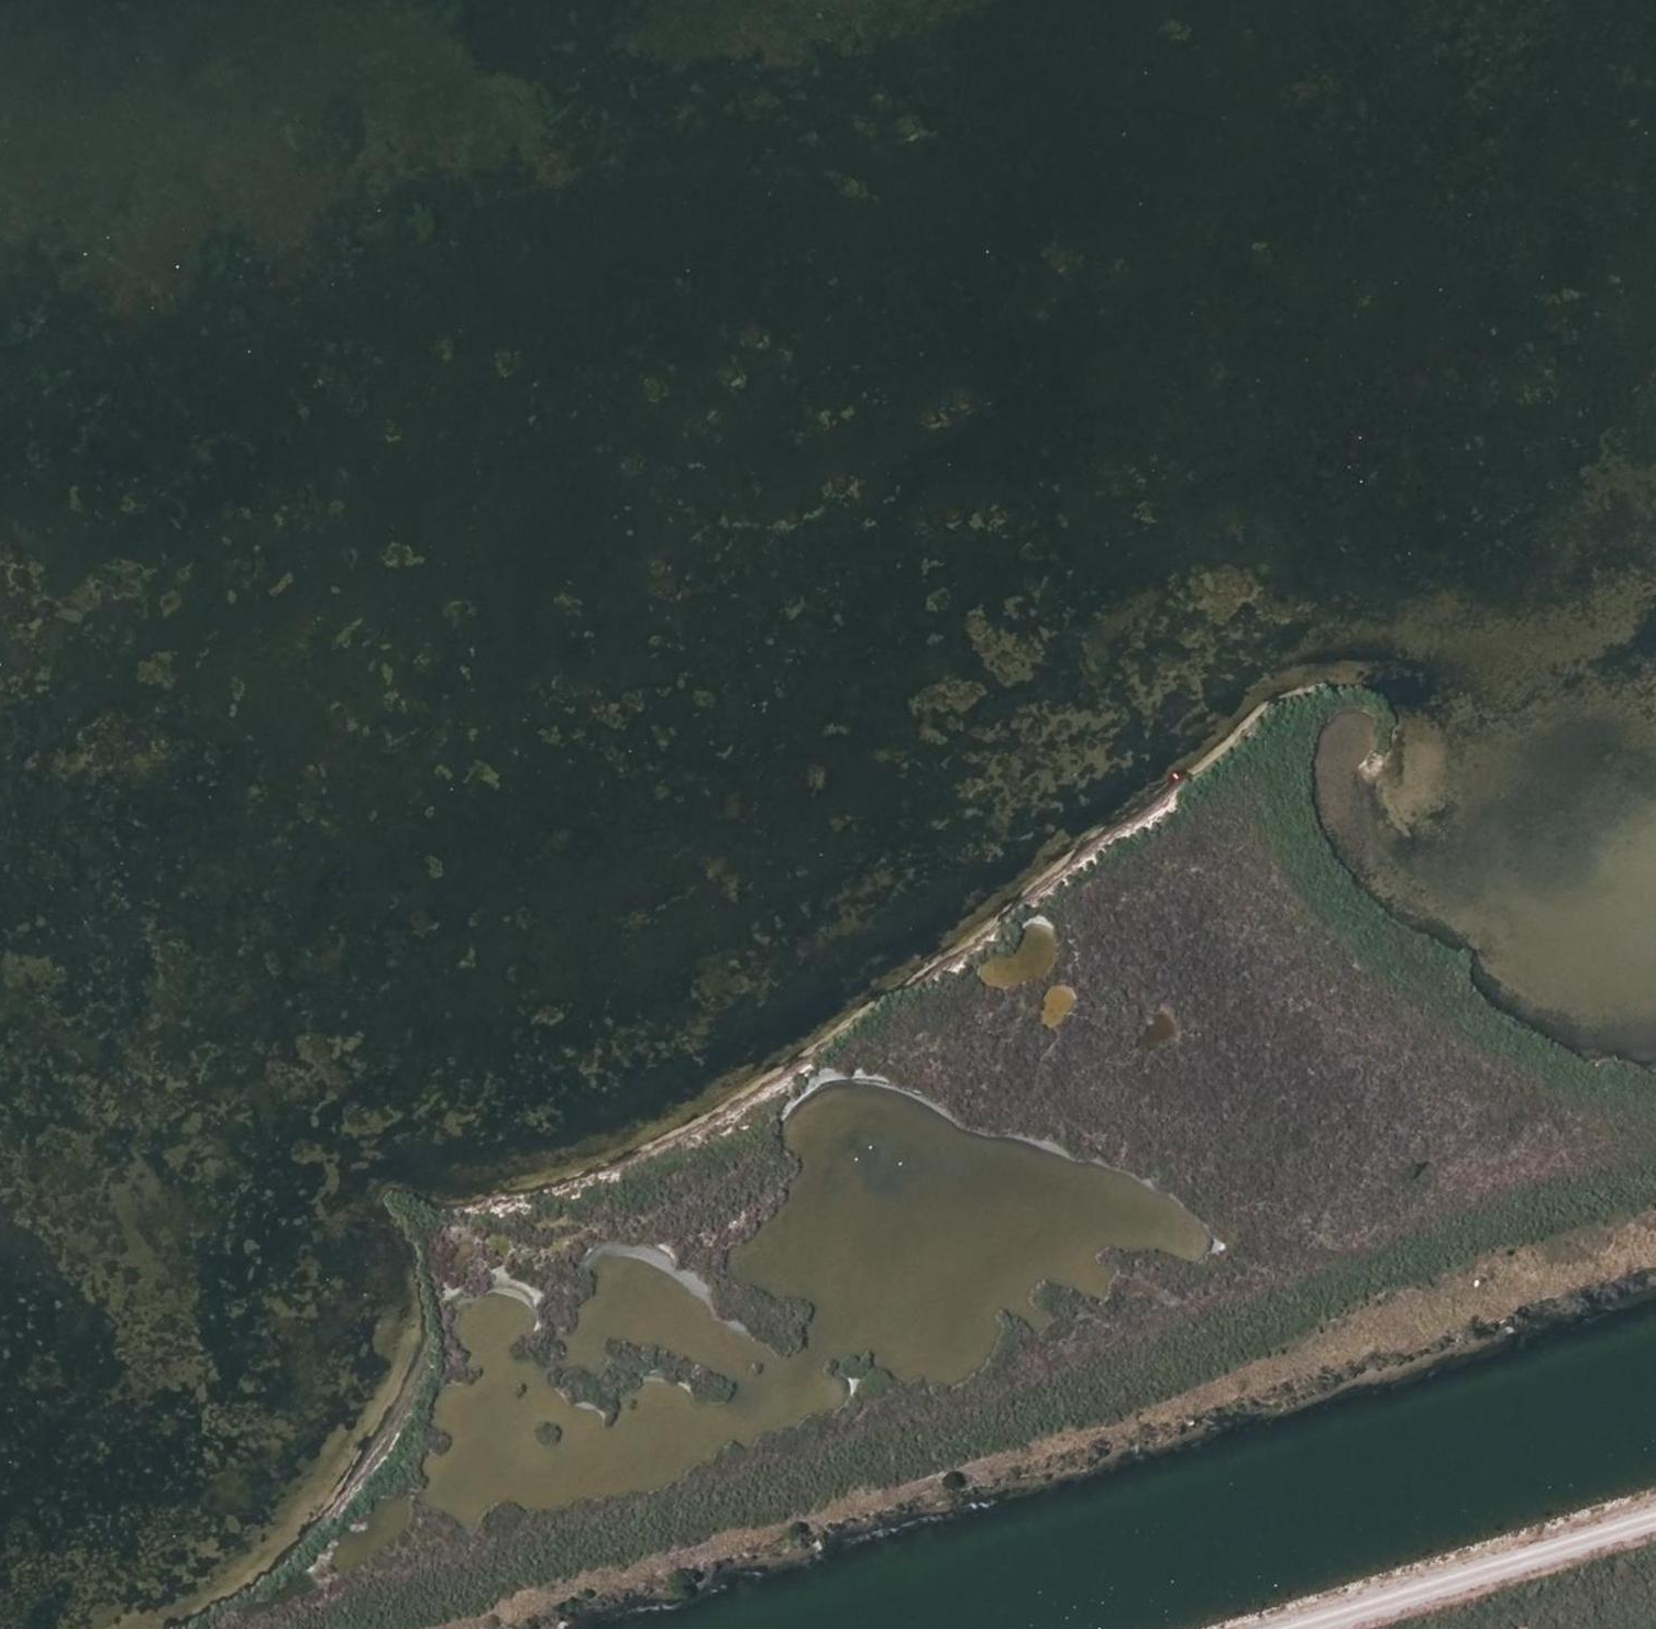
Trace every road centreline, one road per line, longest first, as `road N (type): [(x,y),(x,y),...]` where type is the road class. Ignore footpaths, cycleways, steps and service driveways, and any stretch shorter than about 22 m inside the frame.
road 1 (track): [(1655,1506),(1259,1628)]

